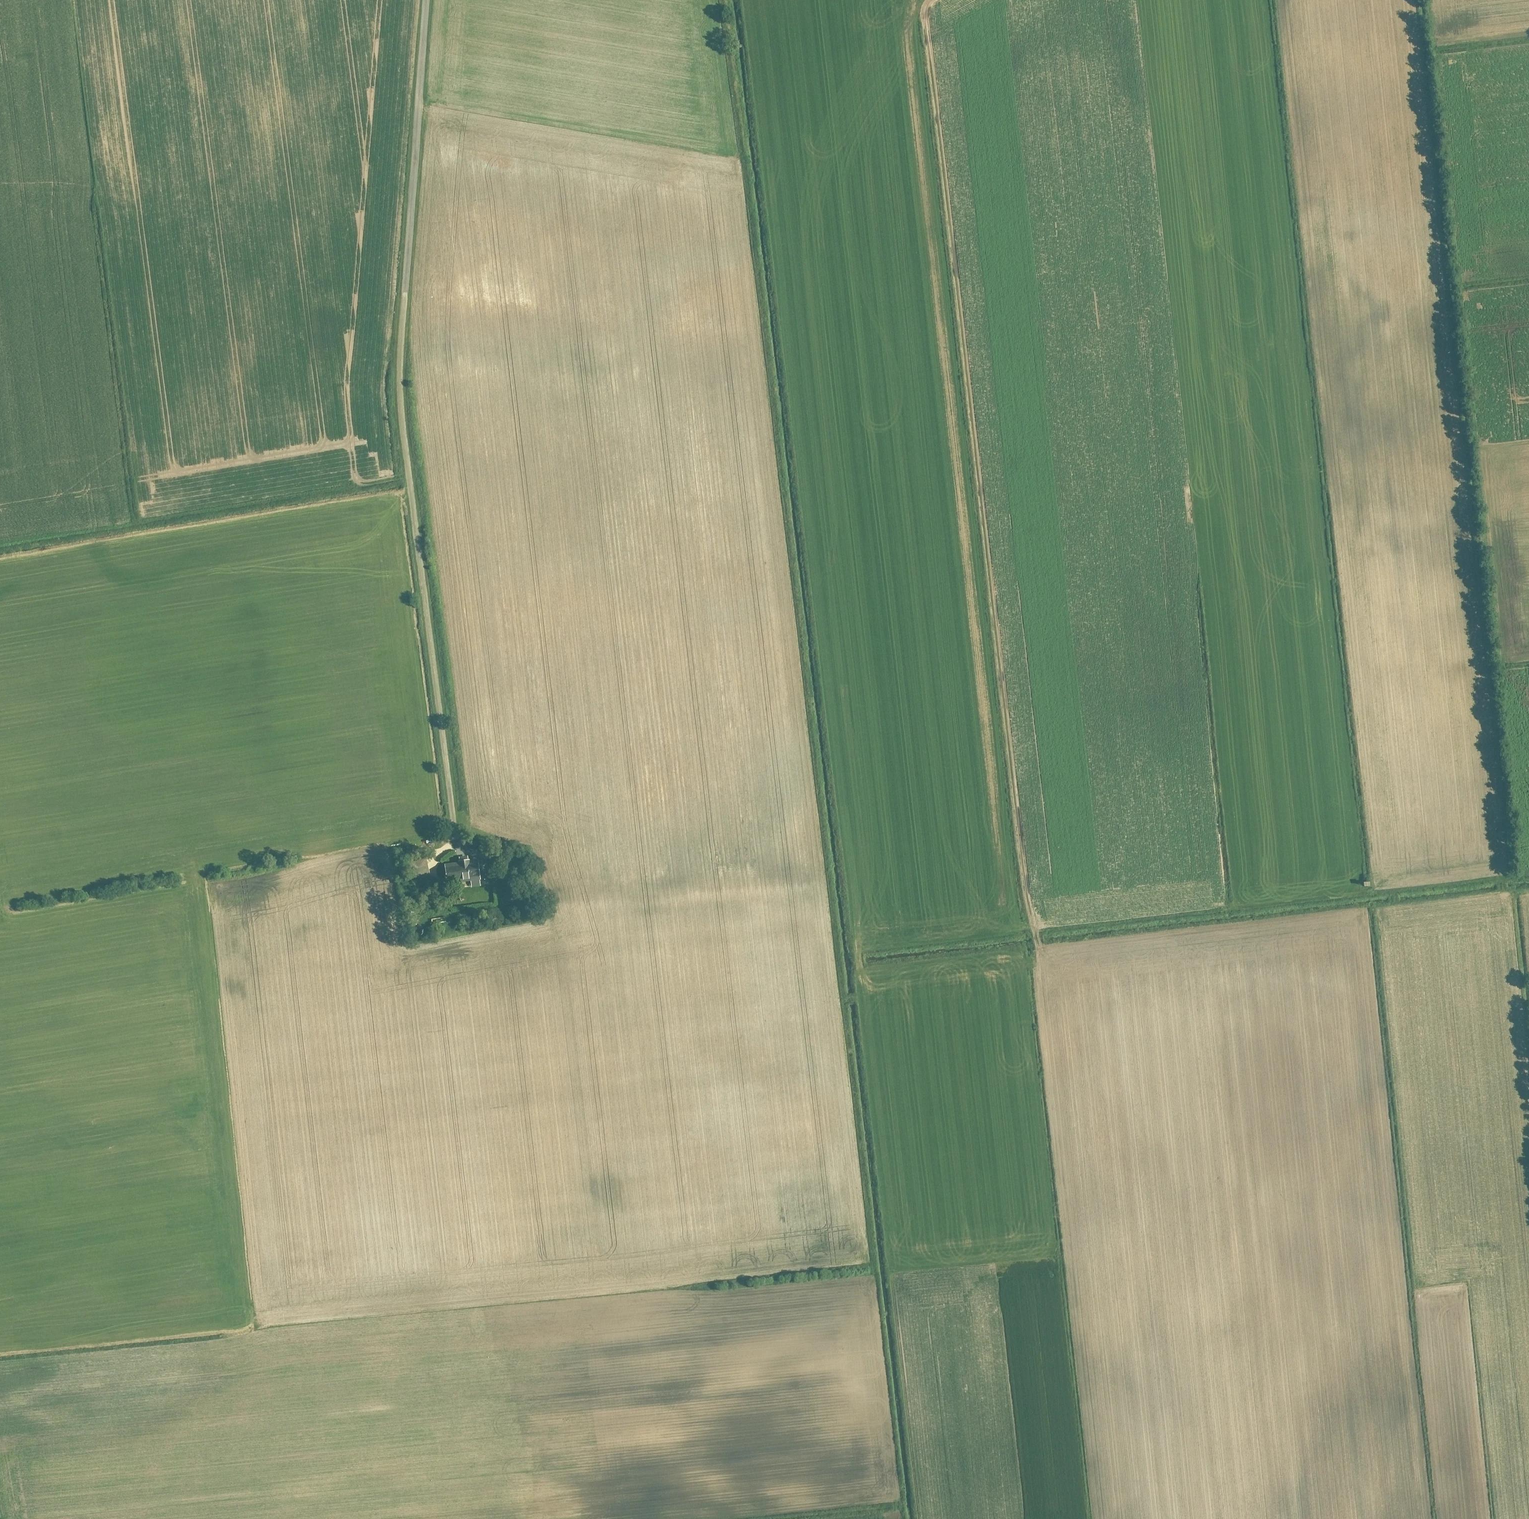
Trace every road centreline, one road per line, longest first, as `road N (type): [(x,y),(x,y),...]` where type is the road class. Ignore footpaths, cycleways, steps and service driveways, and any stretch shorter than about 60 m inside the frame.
road 1 (track): [(456,853),(400,399),(427,0)]

